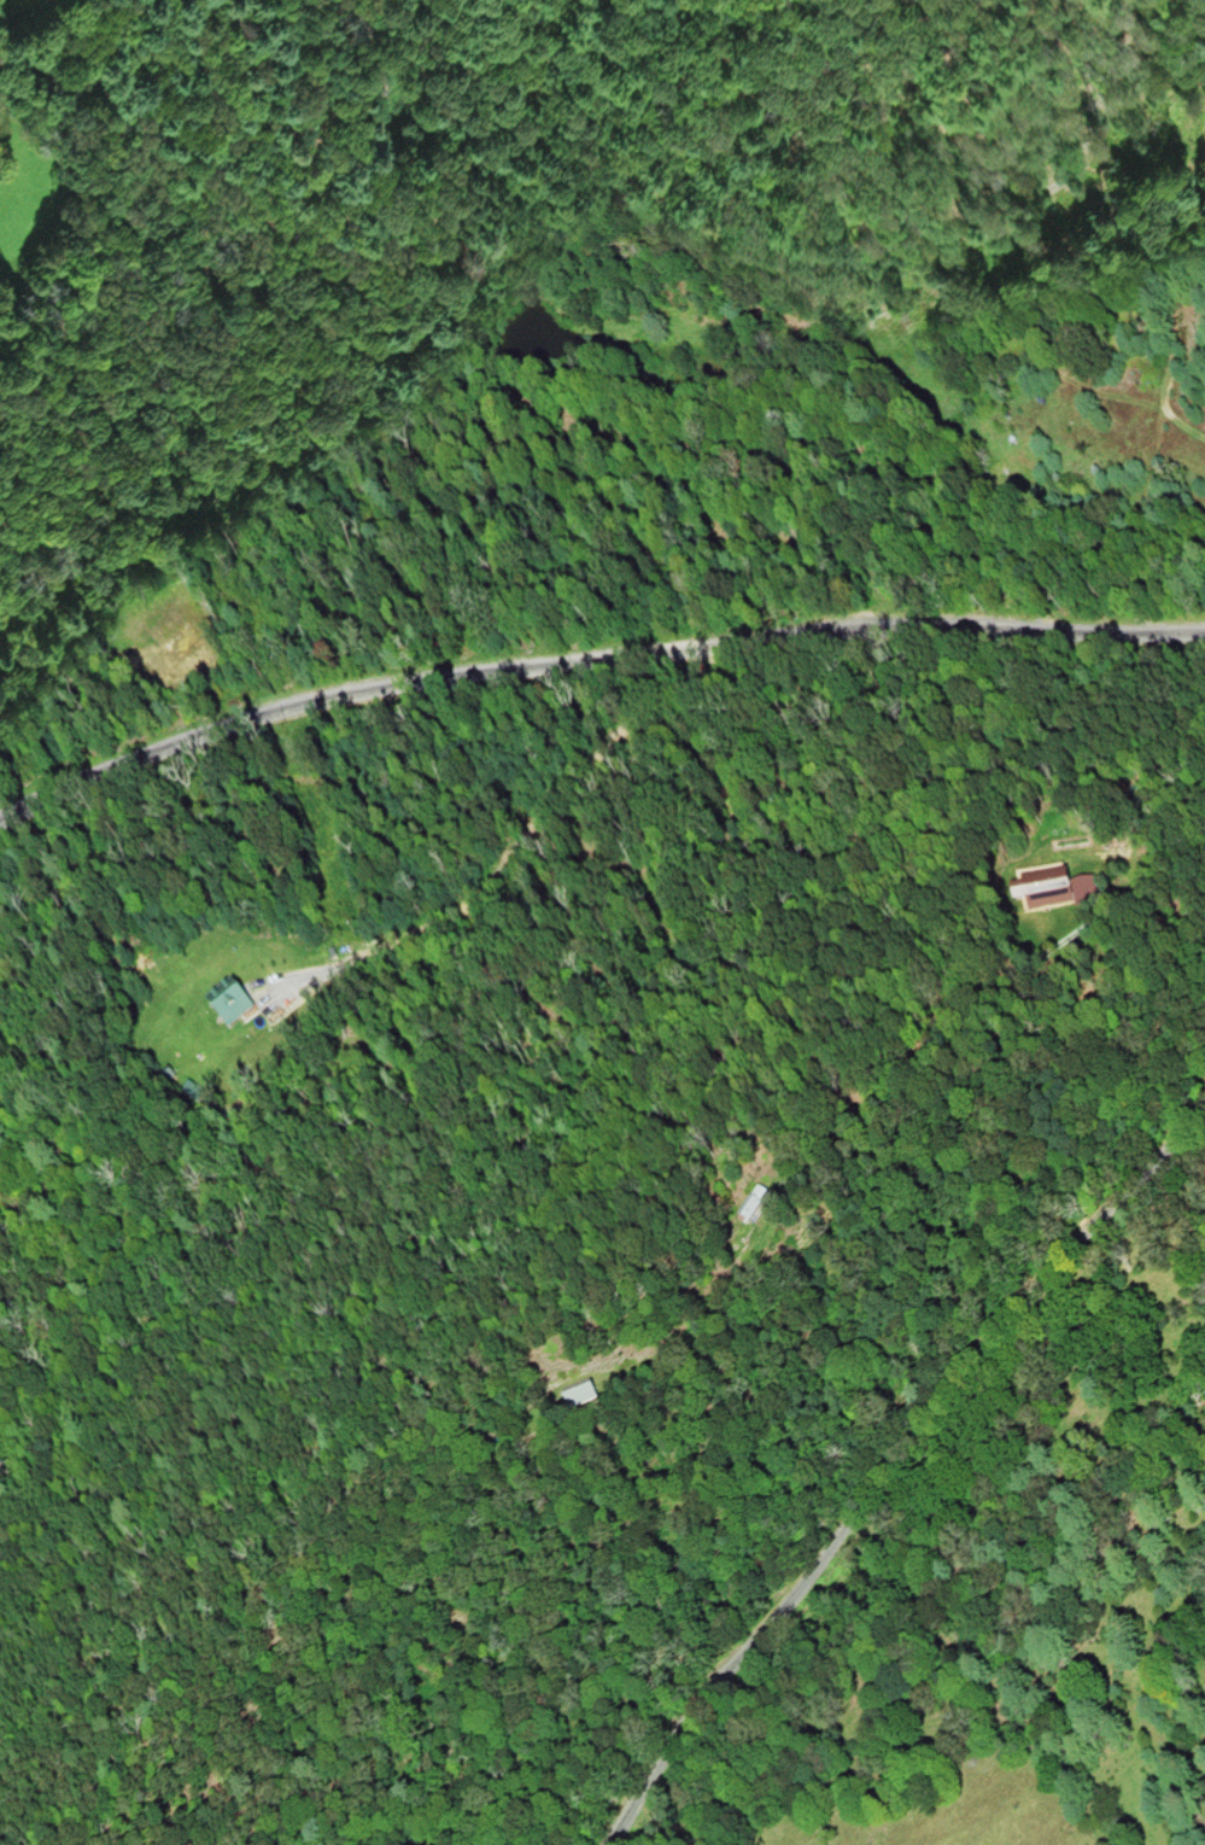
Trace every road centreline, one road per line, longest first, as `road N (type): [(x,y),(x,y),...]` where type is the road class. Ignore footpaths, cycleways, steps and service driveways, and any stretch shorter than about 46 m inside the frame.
road 1 (tertiary): [(0,823),(232,726),(487,676),(903,632),(1204,638)]
road 2 (tertiary): [(1204,1081),(1187,1116),(826,1511),(608,1844)]
road 3 (residential): [(292,983),(434,923),(478,888),(637,710),(703,675),(710,653)]

